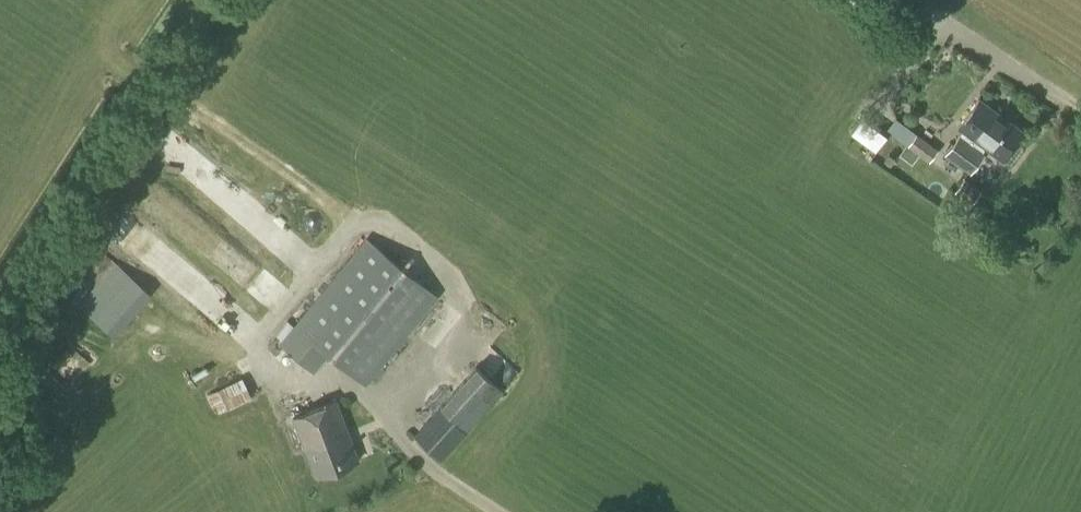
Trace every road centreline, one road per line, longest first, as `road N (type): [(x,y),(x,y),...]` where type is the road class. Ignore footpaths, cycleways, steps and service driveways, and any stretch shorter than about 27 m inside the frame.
road 1 (residential): [(1080,103),(939,11)]

